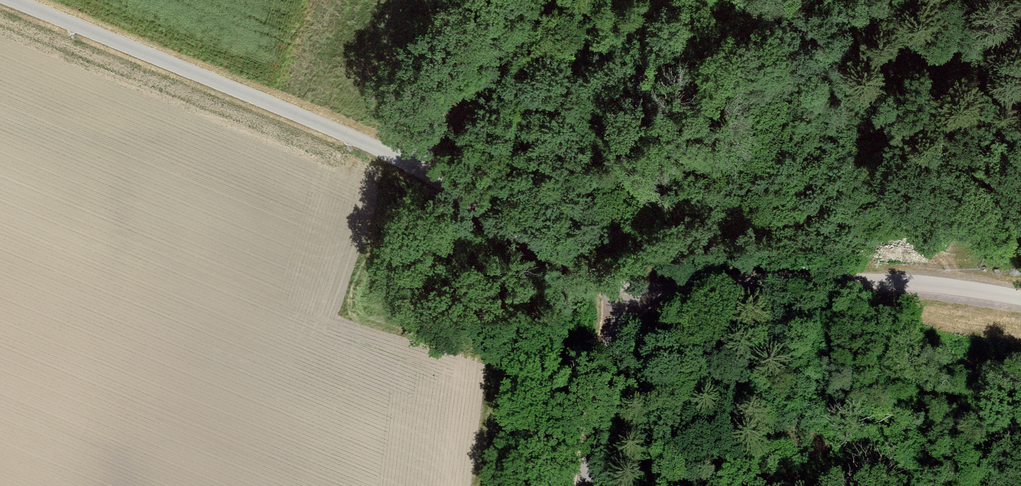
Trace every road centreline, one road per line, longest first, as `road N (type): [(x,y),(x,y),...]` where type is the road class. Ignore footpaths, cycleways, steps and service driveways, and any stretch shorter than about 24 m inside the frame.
road 1 (residential): [(18,0),(404,154),(615,301)]
road 2 (residential): [(615,301),(654,286),(805,281),(923,282),(1020,297)]
road 3 (track): [(404,154),(536,0)]
road 4 (residential): [(615,301),(587,485)]

